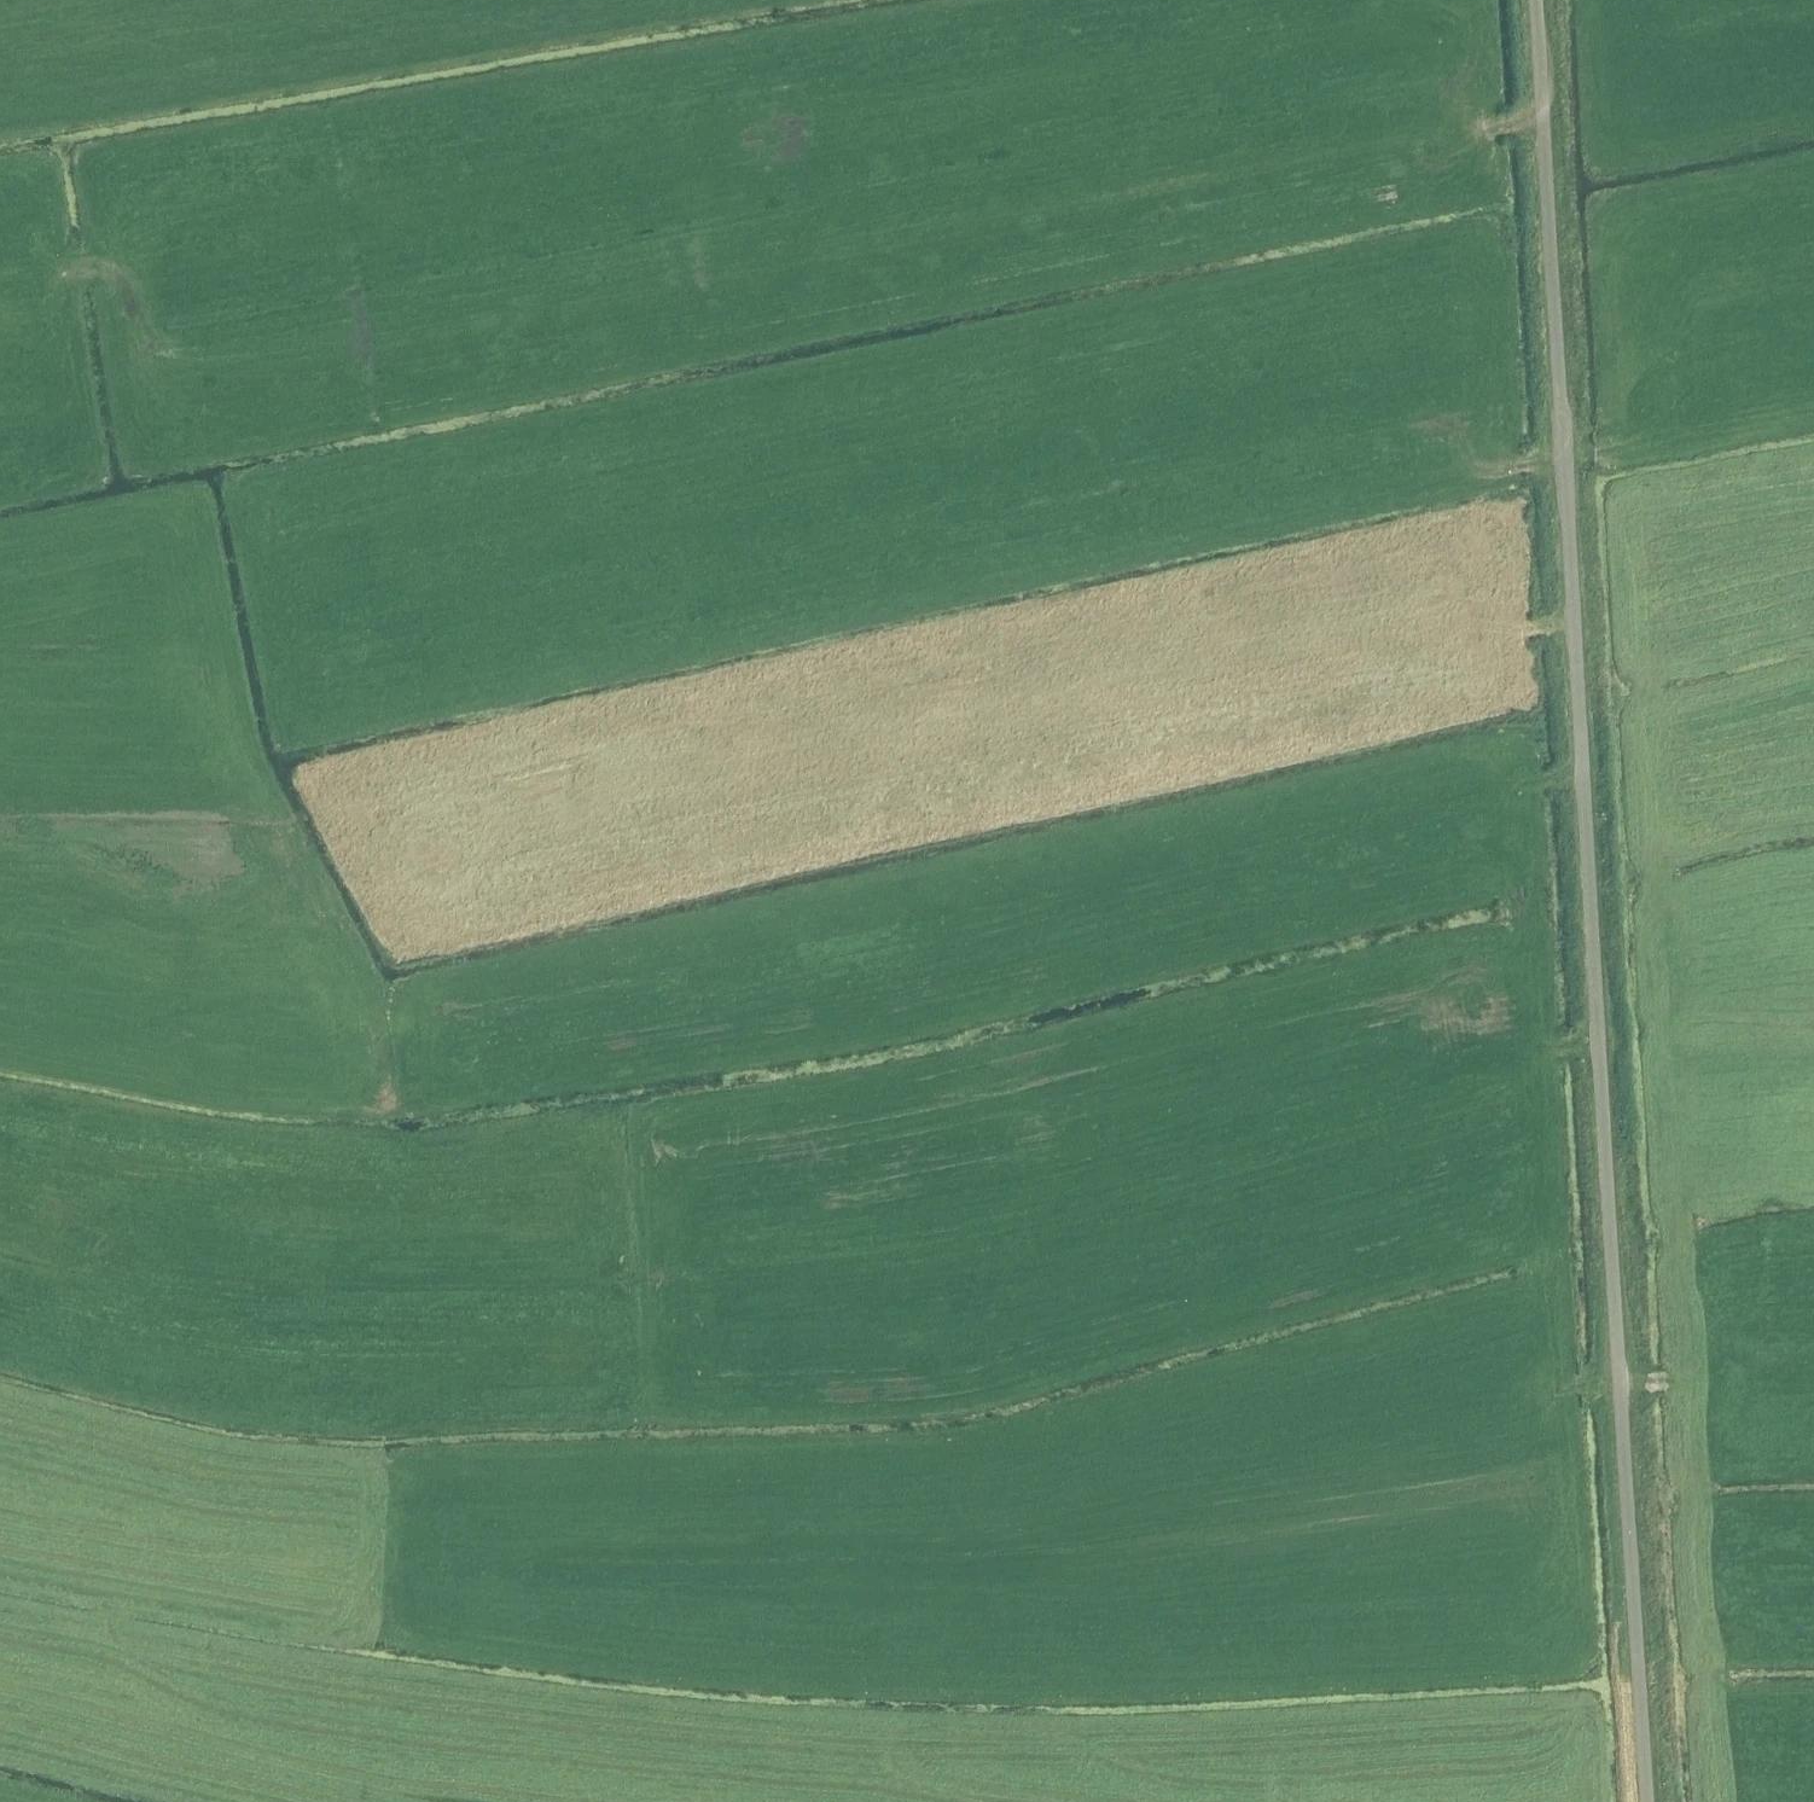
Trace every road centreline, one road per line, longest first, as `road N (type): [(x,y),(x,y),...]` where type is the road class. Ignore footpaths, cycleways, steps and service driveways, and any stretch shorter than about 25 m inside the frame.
road 1 (unclassified): [(1645,1801),(1533,0)]
road 2 (track): [(1813,1378),(1664,1377),(1552,1391),(1321,1445)]
road 3 (track): [(1382,823),(1584,775)]

